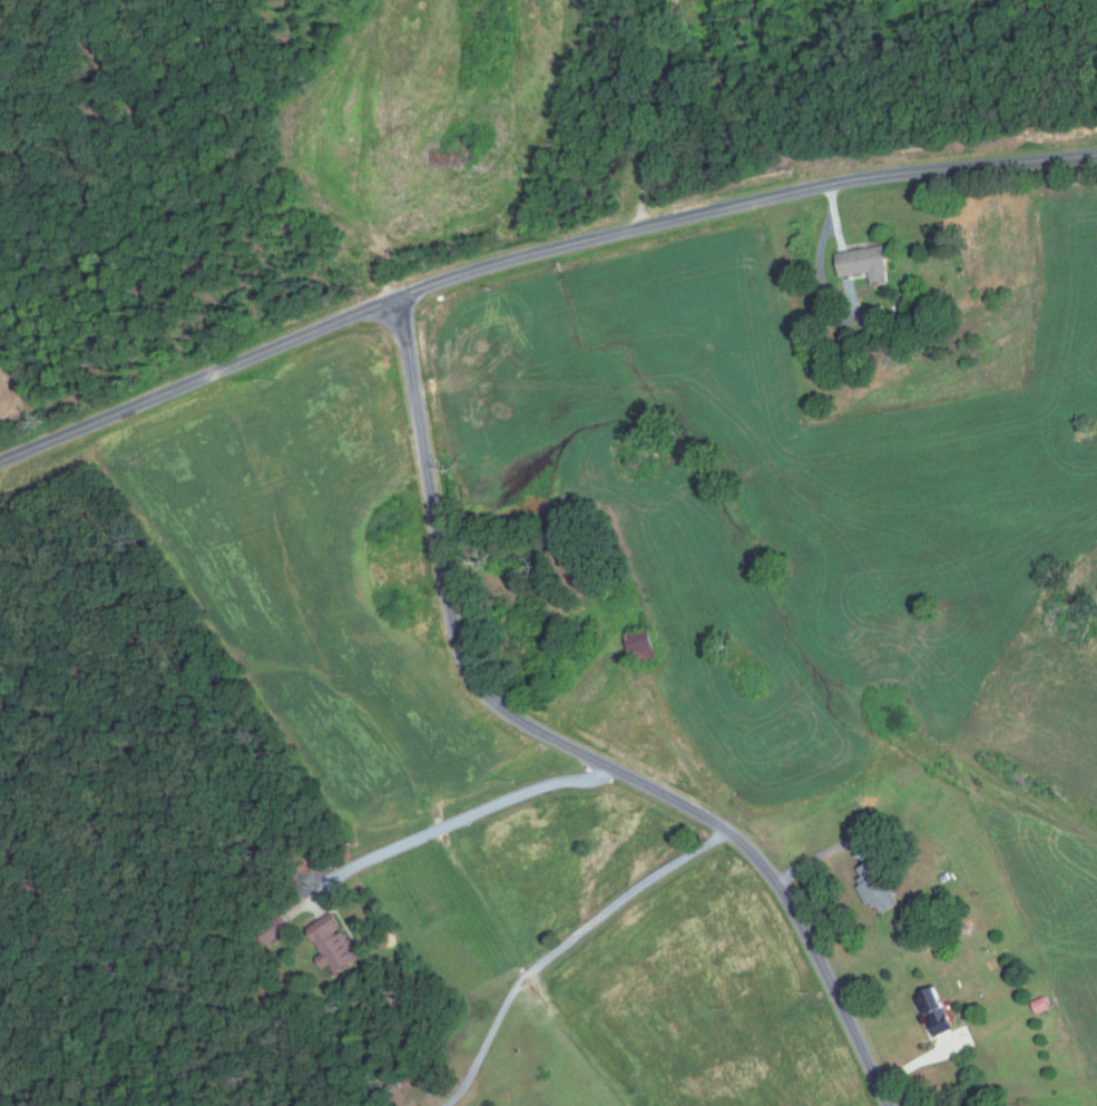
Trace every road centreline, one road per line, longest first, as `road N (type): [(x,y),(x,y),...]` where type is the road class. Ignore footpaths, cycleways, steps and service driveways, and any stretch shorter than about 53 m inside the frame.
road 1 (residential): [(1096,154),(830,184),(518,257),(395,297),(0,461)]
road 2 (residential): [(395,297),(448,600),(470,672),(515,717),(682,801),(747,844),(791,902),(891,1105)]

